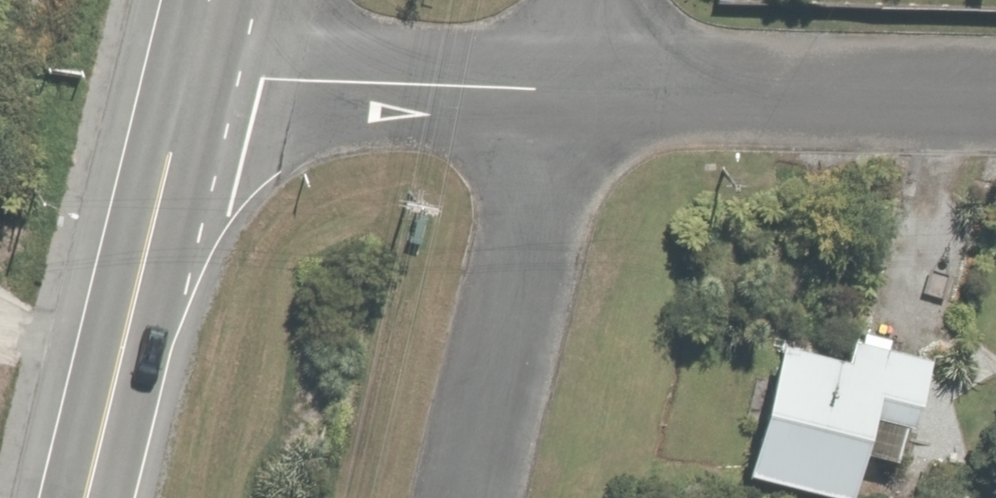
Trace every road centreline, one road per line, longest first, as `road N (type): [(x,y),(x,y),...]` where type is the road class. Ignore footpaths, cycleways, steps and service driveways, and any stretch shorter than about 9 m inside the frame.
road 1 (primary): [(95,497),(197,63)]
road 2 (residential): [(481,497),(586,87)]
road 3 (residential): [(586,87),(995,96)]
road 4 (residential): [(197,63),(273,74),(586,87)]

